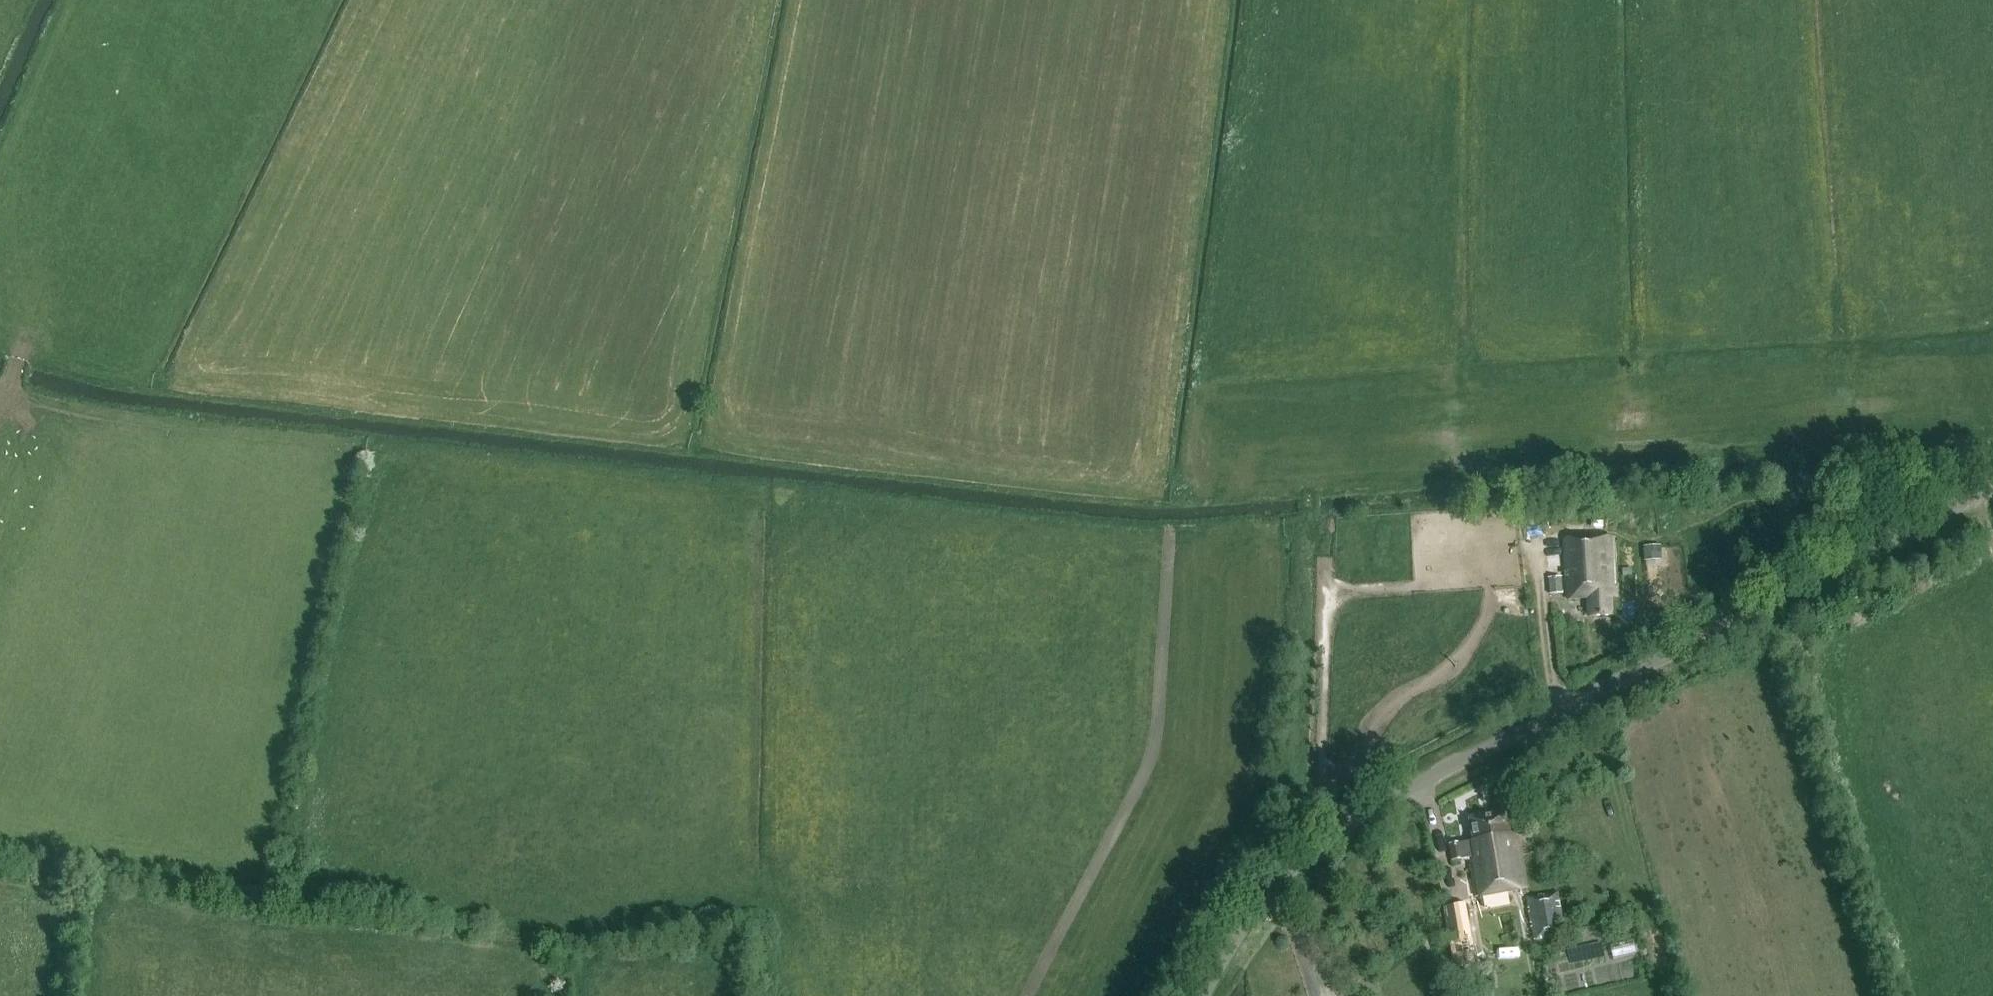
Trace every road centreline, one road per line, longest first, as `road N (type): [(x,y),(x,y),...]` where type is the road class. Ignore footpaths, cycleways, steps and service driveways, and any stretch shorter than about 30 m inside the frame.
road 1 (unclassified): [(1226,995),(1272,909),(1346,846),(1519,741),(1992,488)]

